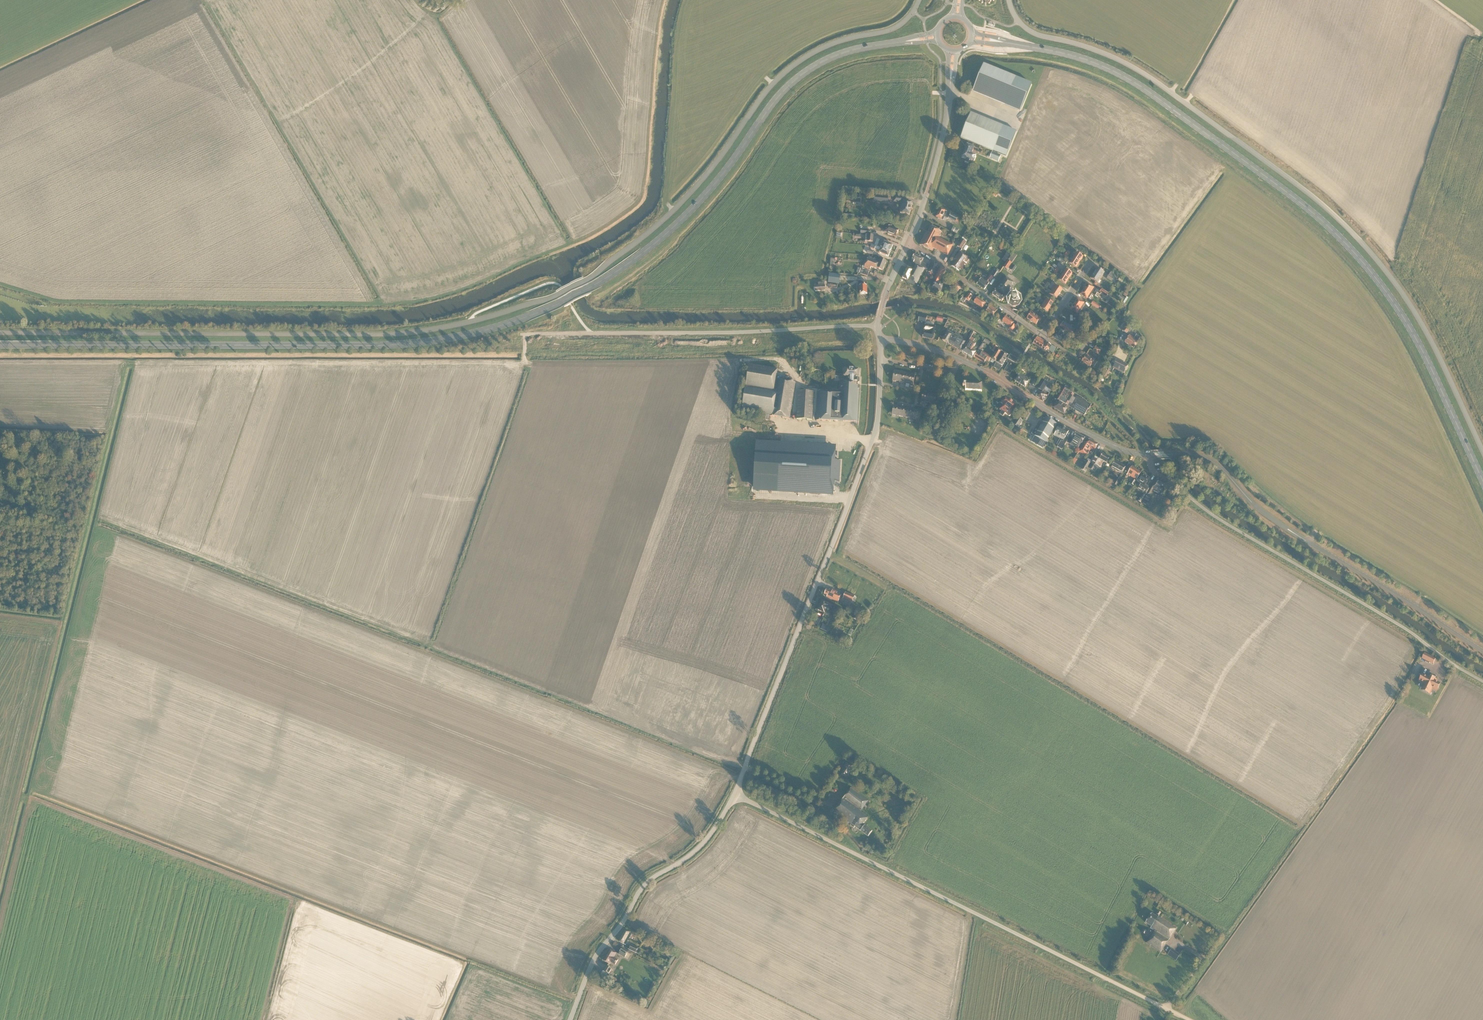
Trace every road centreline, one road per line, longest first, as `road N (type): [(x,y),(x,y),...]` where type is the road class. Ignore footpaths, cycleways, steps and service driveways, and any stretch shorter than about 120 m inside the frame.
road 1 (unclassified): [(919,0),(898,25),(838,41),(787,70),(668,215),(587,280),(546,300),(400,334),(0,333)]
road 2 (primary): [(880,44),(801,74),(709,191),(651,247),(590,288),(515,321),(383,345),(0,345)]
road 3 (unclassified): [(1009,0),(1029,30),(1145,74),(1340,220),(1413,310),(1482,452)]
road 4 (primary): [(1482,482),(1413,335),(1336,234),(1140,85),(1078,56),(1012,43)]
road 5 (unclassified): [(1193,1019),(735,795)]
road 6 (tertiary): [(735,795),(875,437),(881,360)]
road 7 (unclassified): [(1149,455),(1154,471),(1209,512),(1482,681)]
road 8 (unclassified): [(1482,651),(1271,518),(1213,462),(1168,454)]
road 9 (tertiary): [(569,1019),(594,959),(640,890),(697,849),(735,795)]
road 10 (unclassified): [(1149,455),(1113,446),(959,358)]
road 11 (residential): [(1043,335),(909,244)]
road 12 (tertiary): [(909,244),(933,178),(949,92)]

